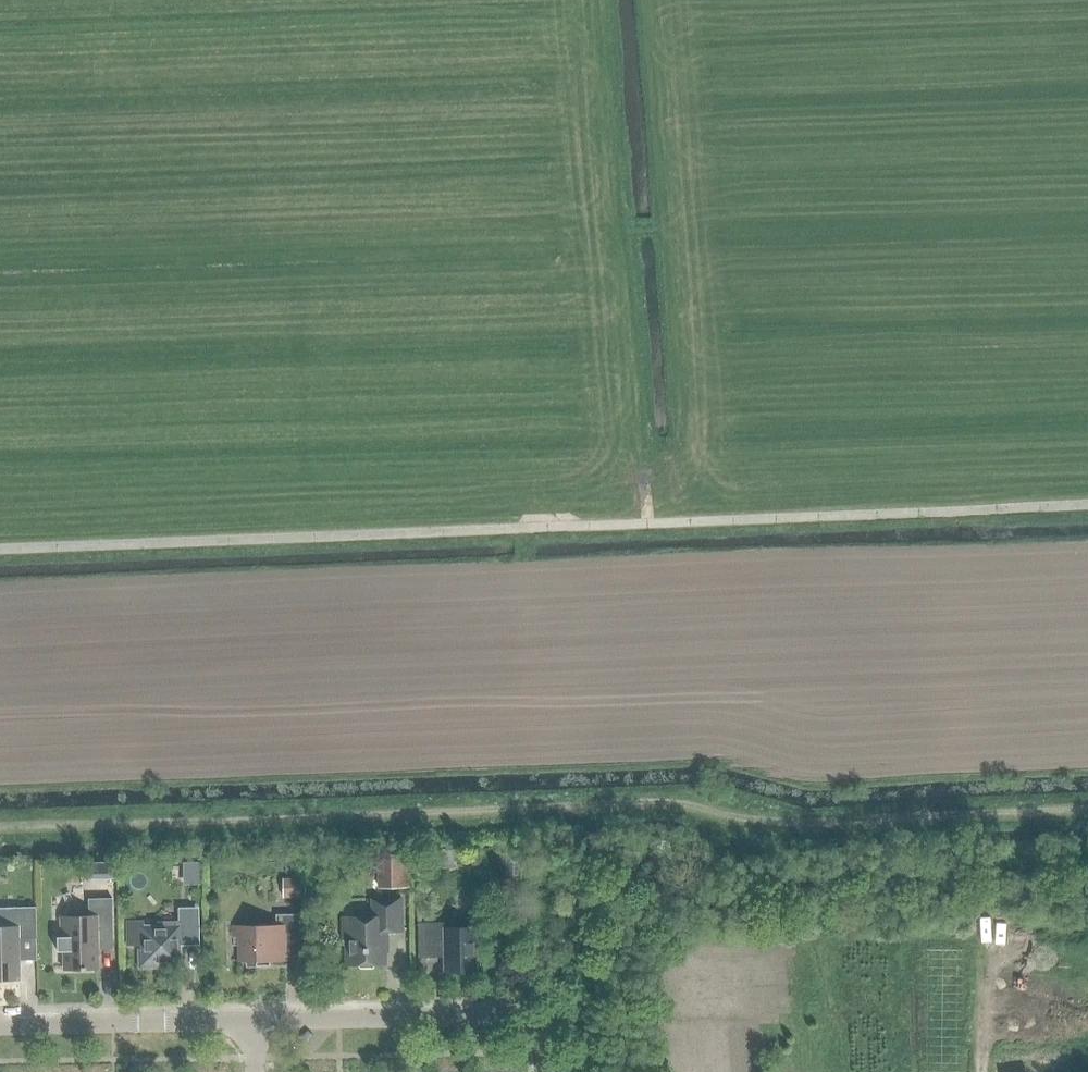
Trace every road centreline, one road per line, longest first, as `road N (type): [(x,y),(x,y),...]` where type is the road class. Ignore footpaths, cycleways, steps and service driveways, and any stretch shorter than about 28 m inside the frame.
road 1 (unclassified): [(556,1071),(546,1038),(510,1013),(253,1020)]
road 2 (unclassified): [(253,1020),(0,1025)]

